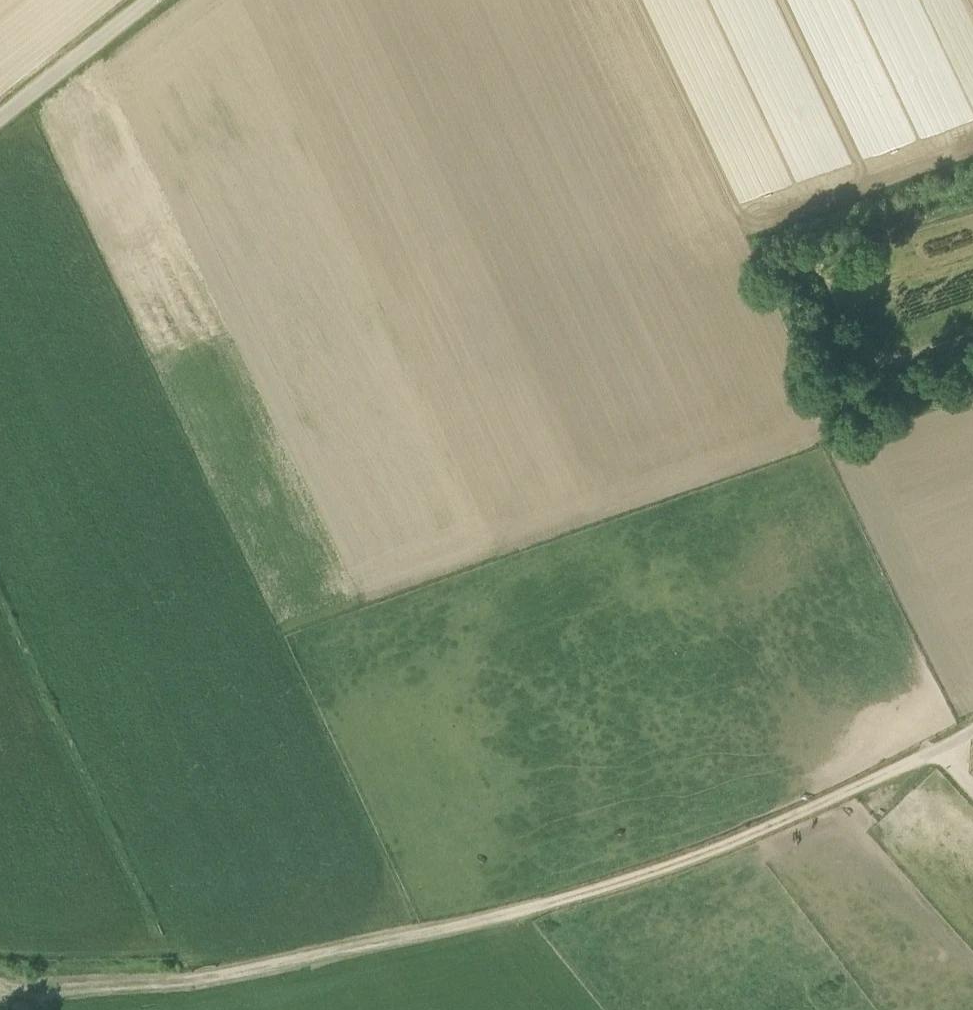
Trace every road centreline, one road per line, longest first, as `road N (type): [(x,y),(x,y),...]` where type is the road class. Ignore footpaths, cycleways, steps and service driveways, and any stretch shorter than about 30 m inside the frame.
road 1 (track): [(939,748),(746,837),(531,911),(159,983),(30,987)]
road 2 (unclassified): [(0,120),(155,0)]

